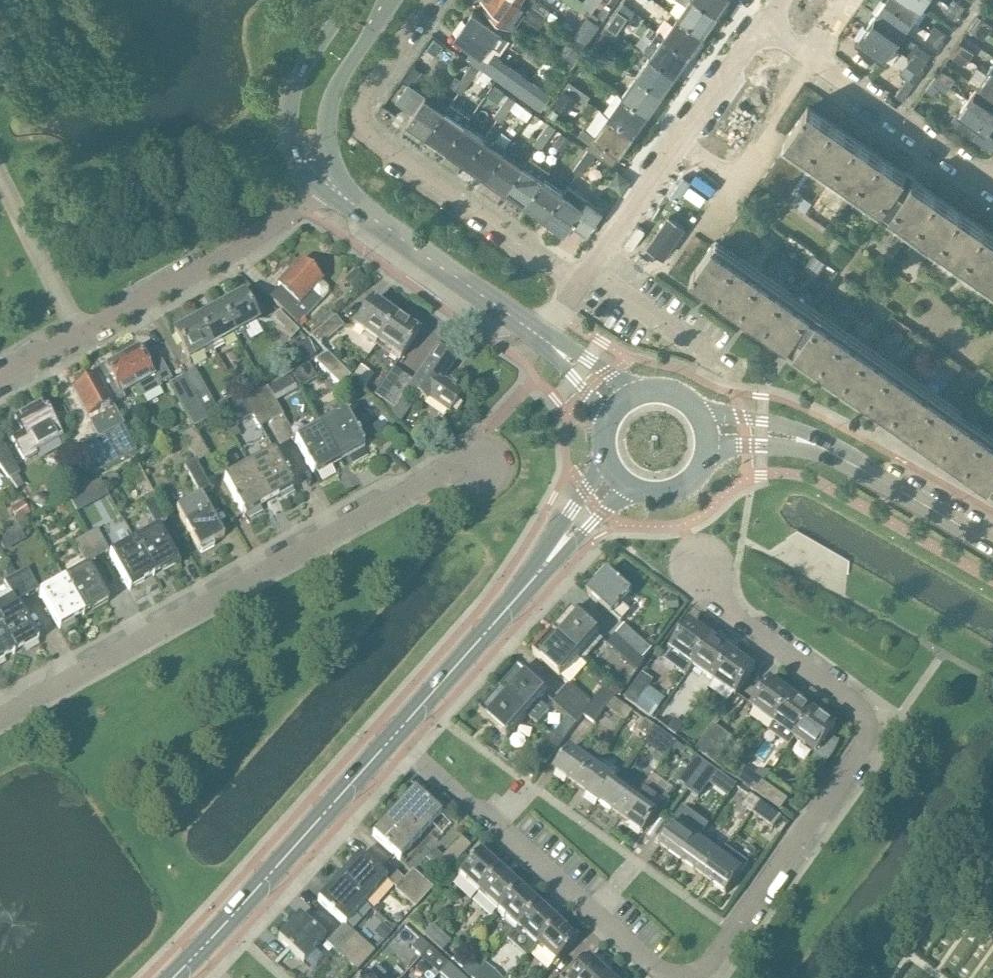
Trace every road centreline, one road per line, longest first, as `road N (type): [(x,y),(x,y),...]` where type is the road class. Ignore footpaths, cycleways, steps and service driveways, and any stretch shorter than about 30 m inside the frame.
road 1 (residential): [(696,977),(874,723),(707,593),(701,564)]
road 2 (residential): [(0,716),(422,480),(484,470)]
road 3 (residential): [(579,284),(362,131),(358,113),(367,92),(432,0)]
road 4 (residential): [(0,379),(194,272),(326,182)]
road 5 (residential): [(396,732),(664,977)]
road 6 (secondary): [(396,732),(615,475)]
road 7 (residential): [(760,23),(579,284)]
road 8 (tertiary): [(992,545),(813,444),(708,429)]
road 9 (secondary): [(200,952),(396,732)]
road 10 (secondary): [(543,339),(326,182)]
road 11 (residential): [(813,57),(992,182)]
road 12 (secondary): [(348,0),(301,67),(289,105),(298,166),(326,182)]
road 13 (secondary): [(326,182),(332,91),(394,0)]
road 14 (secondary): [(615,475),(651,494),(684,487),(705,462),(708,429)]

